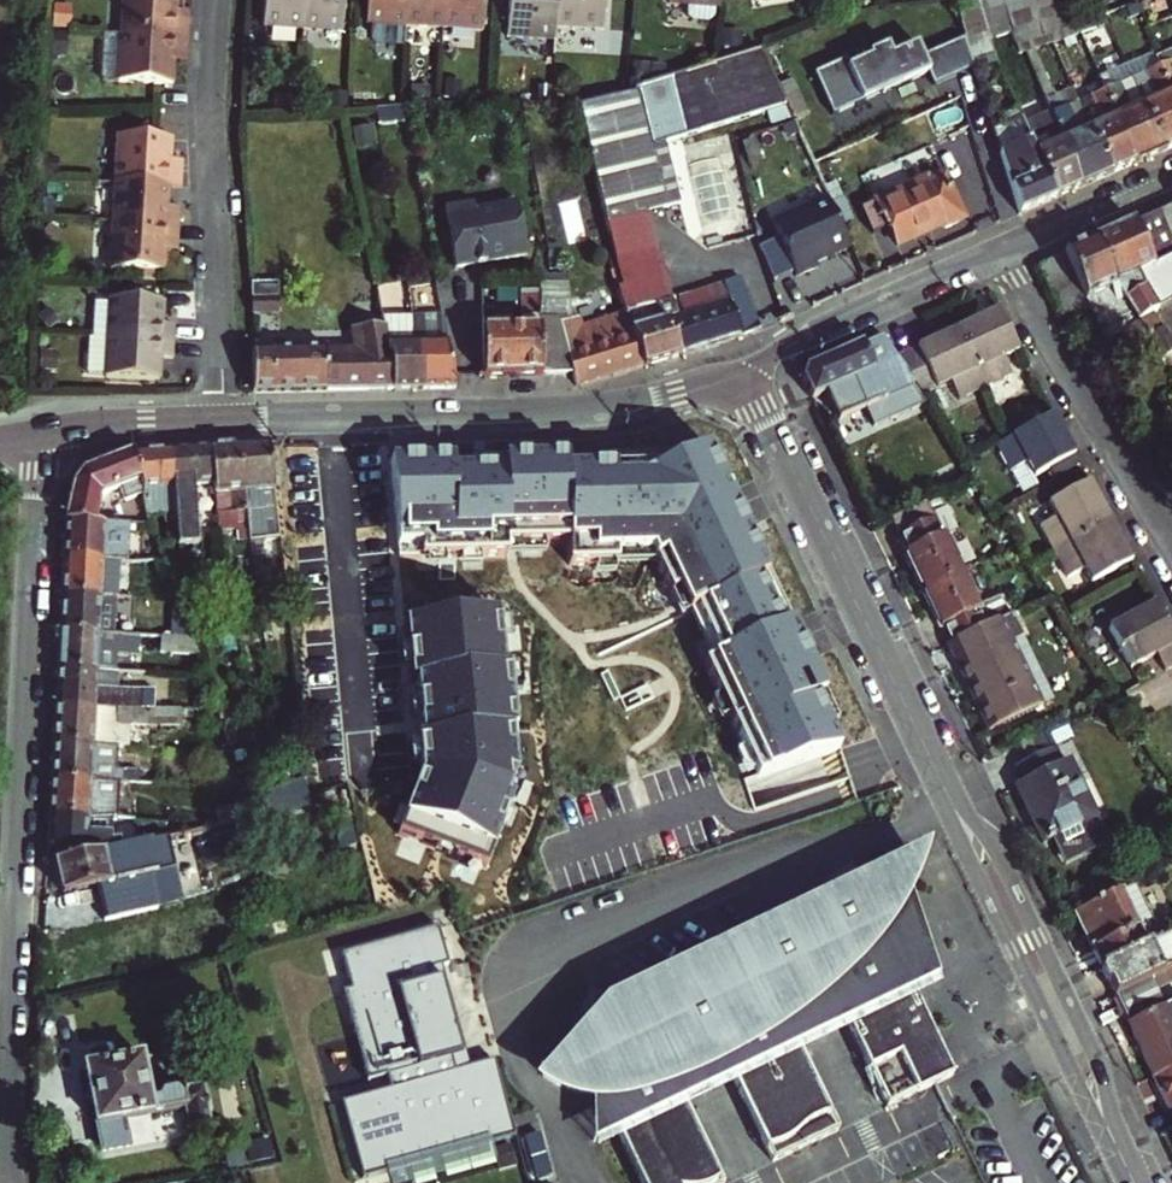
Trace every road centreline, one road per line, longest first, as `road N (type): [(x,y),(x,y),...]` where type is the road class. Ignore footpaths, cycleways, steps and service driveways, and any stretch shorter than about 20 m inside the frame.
road 1 (residential): [(1133,1182),(775,434),(750,400),(729,388)]
road 2 (residential): [(44,431),(5,1056),(5,1182)]
road 3 (residential): [(729,388),(695,386),(575,409),(221,419)]
road 4 (residential): [(221,419),(220,0)]
road 5 (residential): [(998,255),(1171,550)]
road 6 (residential): [(998,255),(824,321),(729,388)]
road 7 (residential): [(1171,182),(998,255)]
road 8 (residential): [(221,419),(44,431)]

